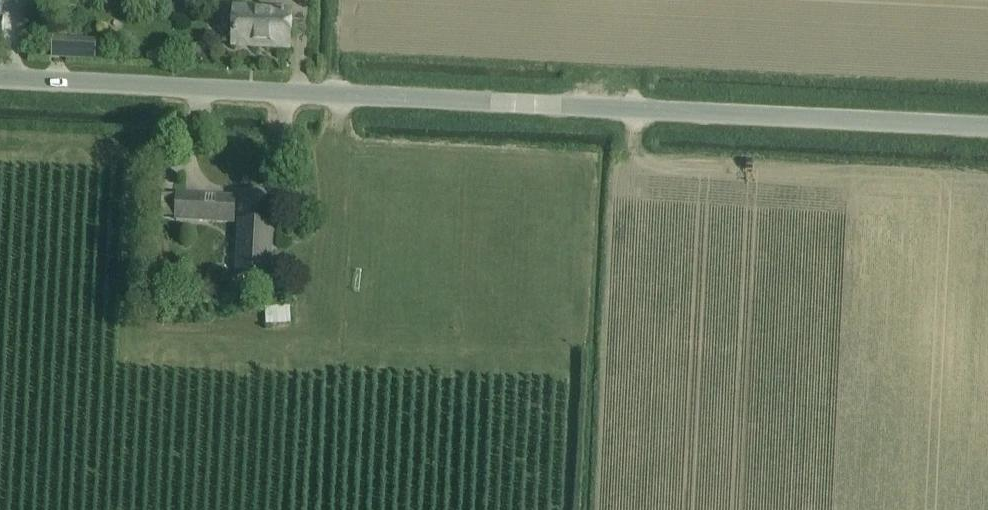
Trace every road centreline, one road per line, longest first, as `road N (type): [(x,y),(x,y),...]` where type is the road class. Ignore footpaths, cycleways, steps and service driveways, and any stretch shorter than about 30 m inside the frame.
road 1 (unclassified): [(987,125),(0,76)]
road 2 (track): [(573,509),(592,154),(336,140),(340,93)]

